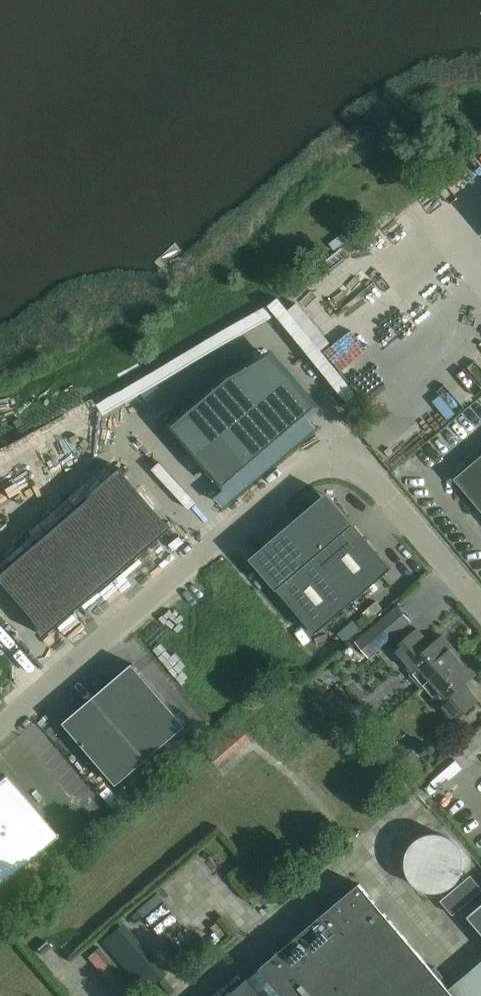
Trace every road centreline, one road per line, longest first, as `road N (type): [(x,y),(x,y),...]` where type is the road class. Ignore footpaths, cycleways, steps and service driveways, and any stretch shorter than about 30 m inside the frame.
road 1 (unclassified): [(480,599),(339,439),(0,728)]

